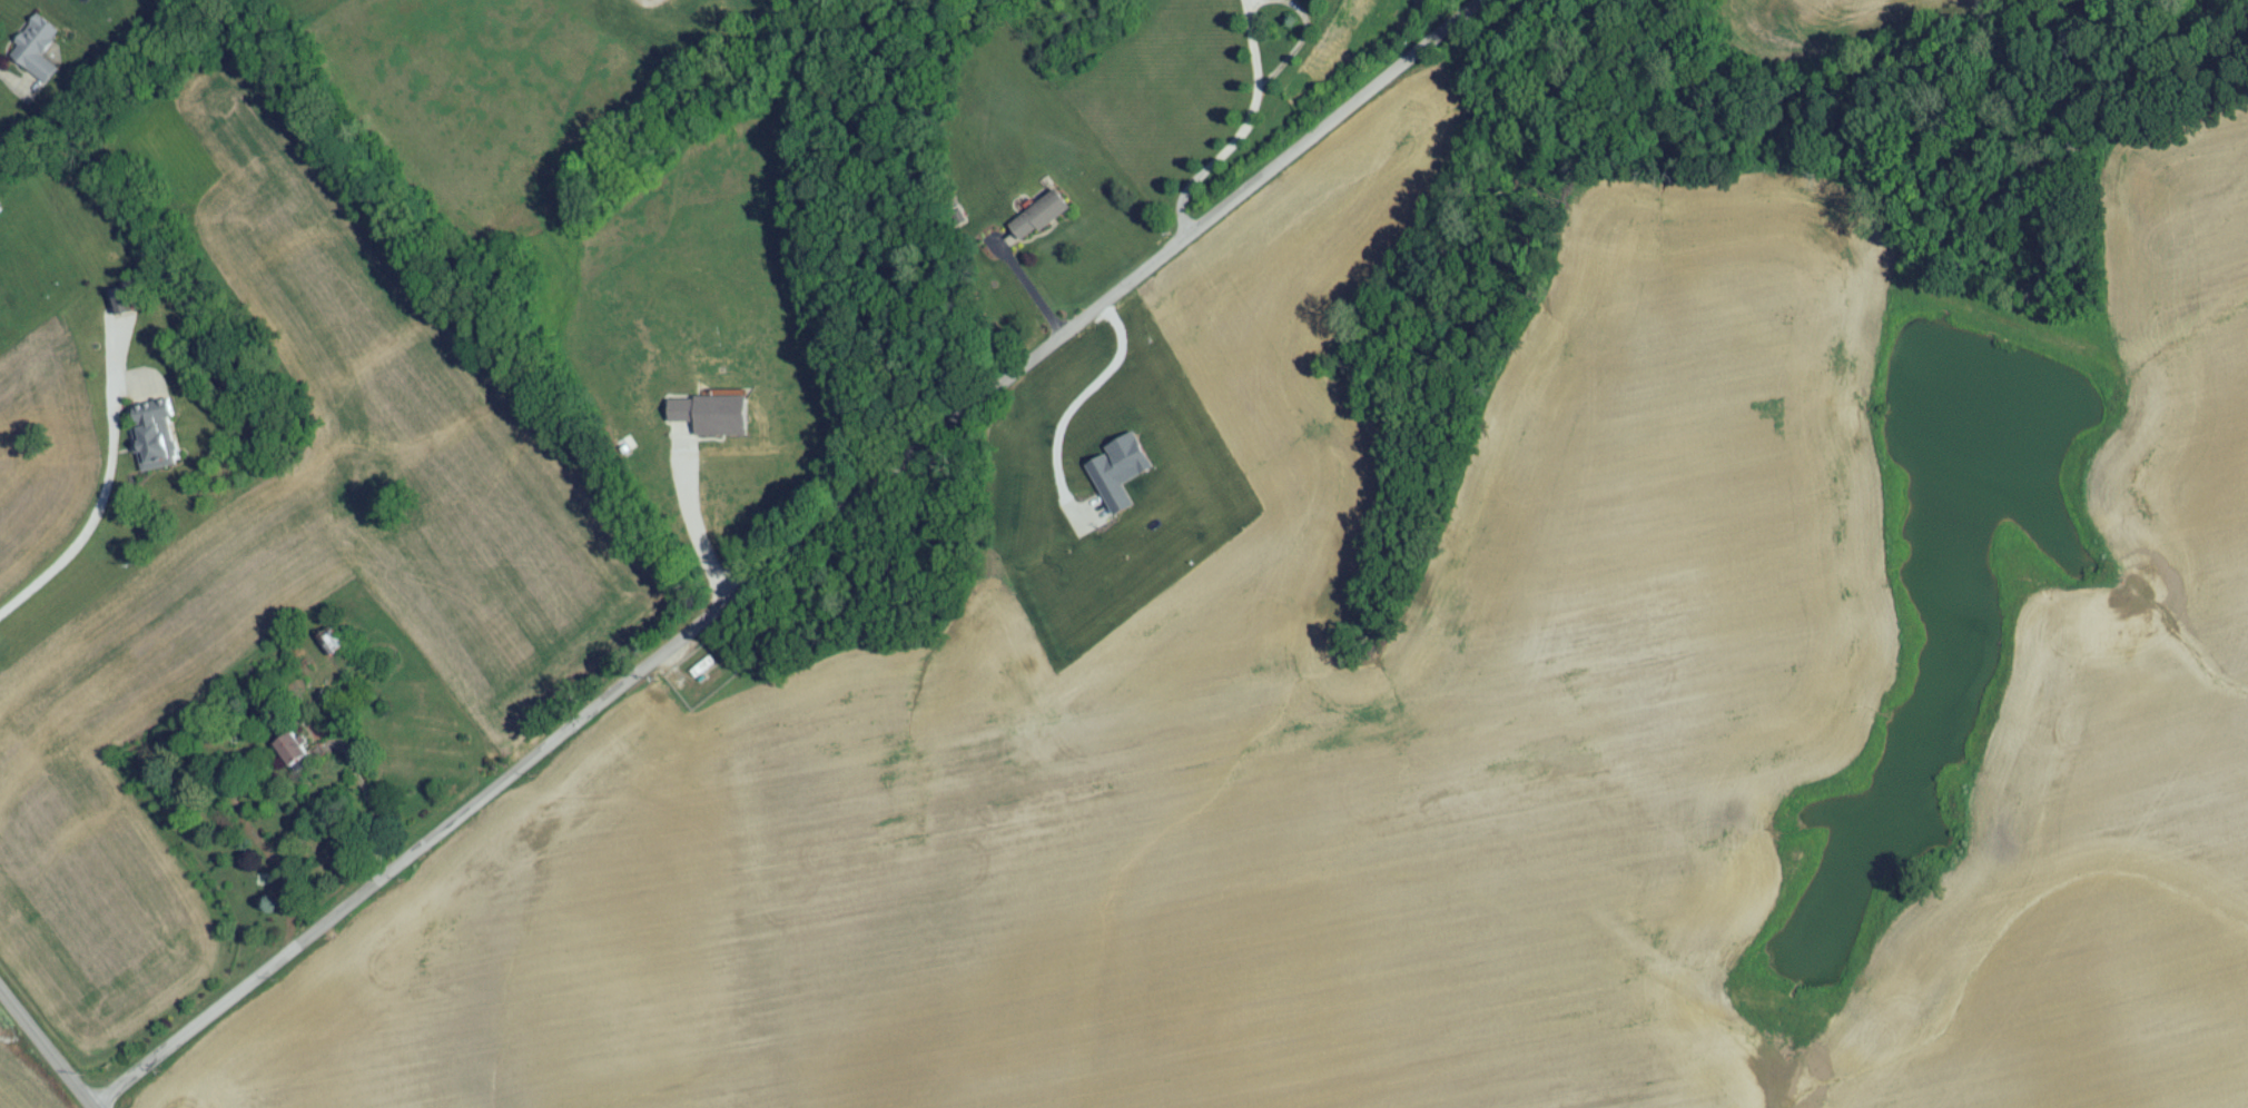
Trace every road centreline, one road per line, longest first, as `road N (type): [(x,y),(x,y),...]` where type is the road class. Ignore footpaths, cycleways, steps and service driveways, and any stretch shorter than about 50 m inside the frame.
road 1 (residential): [(93,1107),(1473,0)]
road 2 (tertiary): [(90,1107),(0,995)]

